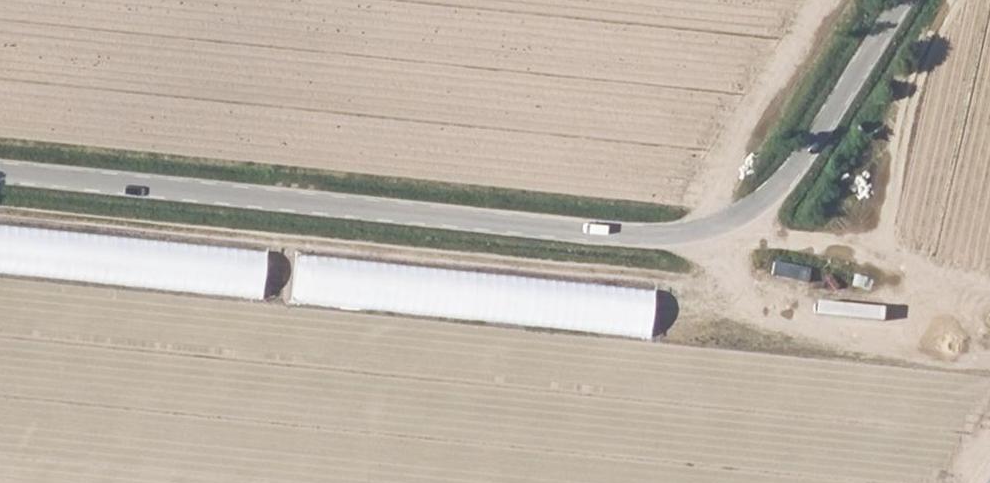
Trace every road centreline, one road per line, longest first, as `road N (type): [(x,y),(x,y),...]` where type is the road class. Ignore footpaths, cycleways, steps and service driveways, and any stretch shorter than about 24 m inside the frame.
road 1 (unclassified): [(0,176),(663,241),(718,228),(762,200),(803,156),(901,0)]

